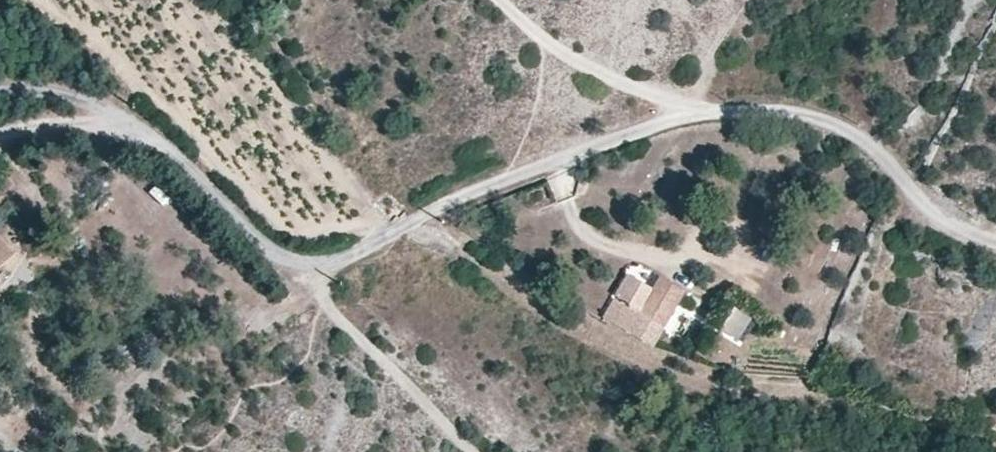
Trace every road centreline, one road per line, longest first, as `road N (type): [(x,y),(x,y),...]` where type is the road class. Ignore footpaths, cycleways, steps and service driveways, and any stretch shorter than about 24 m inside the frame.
road 1 (unclassified): [(995,239),(927,212),(870,137),(800,116),(687,115),(437,210),(303,278),(210,178),(130,123),(0,126)]
road 2 (track): [(722,115),(578,62),(502,0)]
road 3 (track): [(322,268),(335,310),(473,451)]

